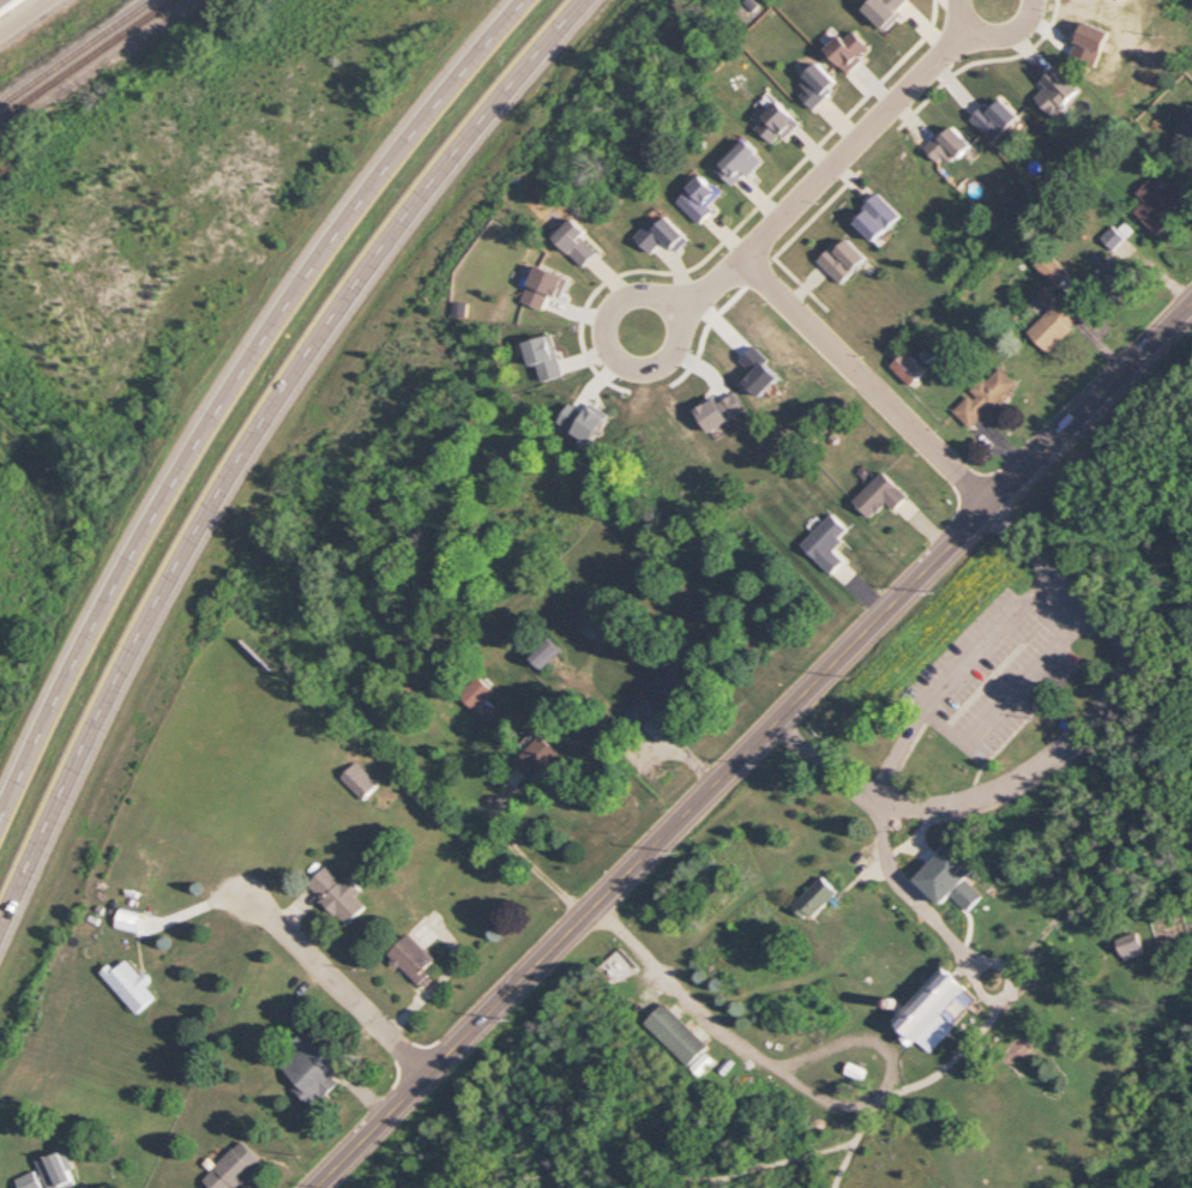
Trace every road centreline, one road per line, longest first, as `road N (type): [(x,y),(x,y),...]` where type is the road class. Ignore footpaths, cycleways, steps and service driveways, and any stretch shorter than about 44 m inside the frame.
road 1 (tertiary): [(311,1187),(1191,305)]
road 2 (secondary): [(0,947),(113,705),(243,460),(409,211),(582,0)]
road 3 (secondary): [(532,0),(345,224),(217,418),(113,603),(0,834)]
road 4 (residential): [(426,1071),(254,901)]

